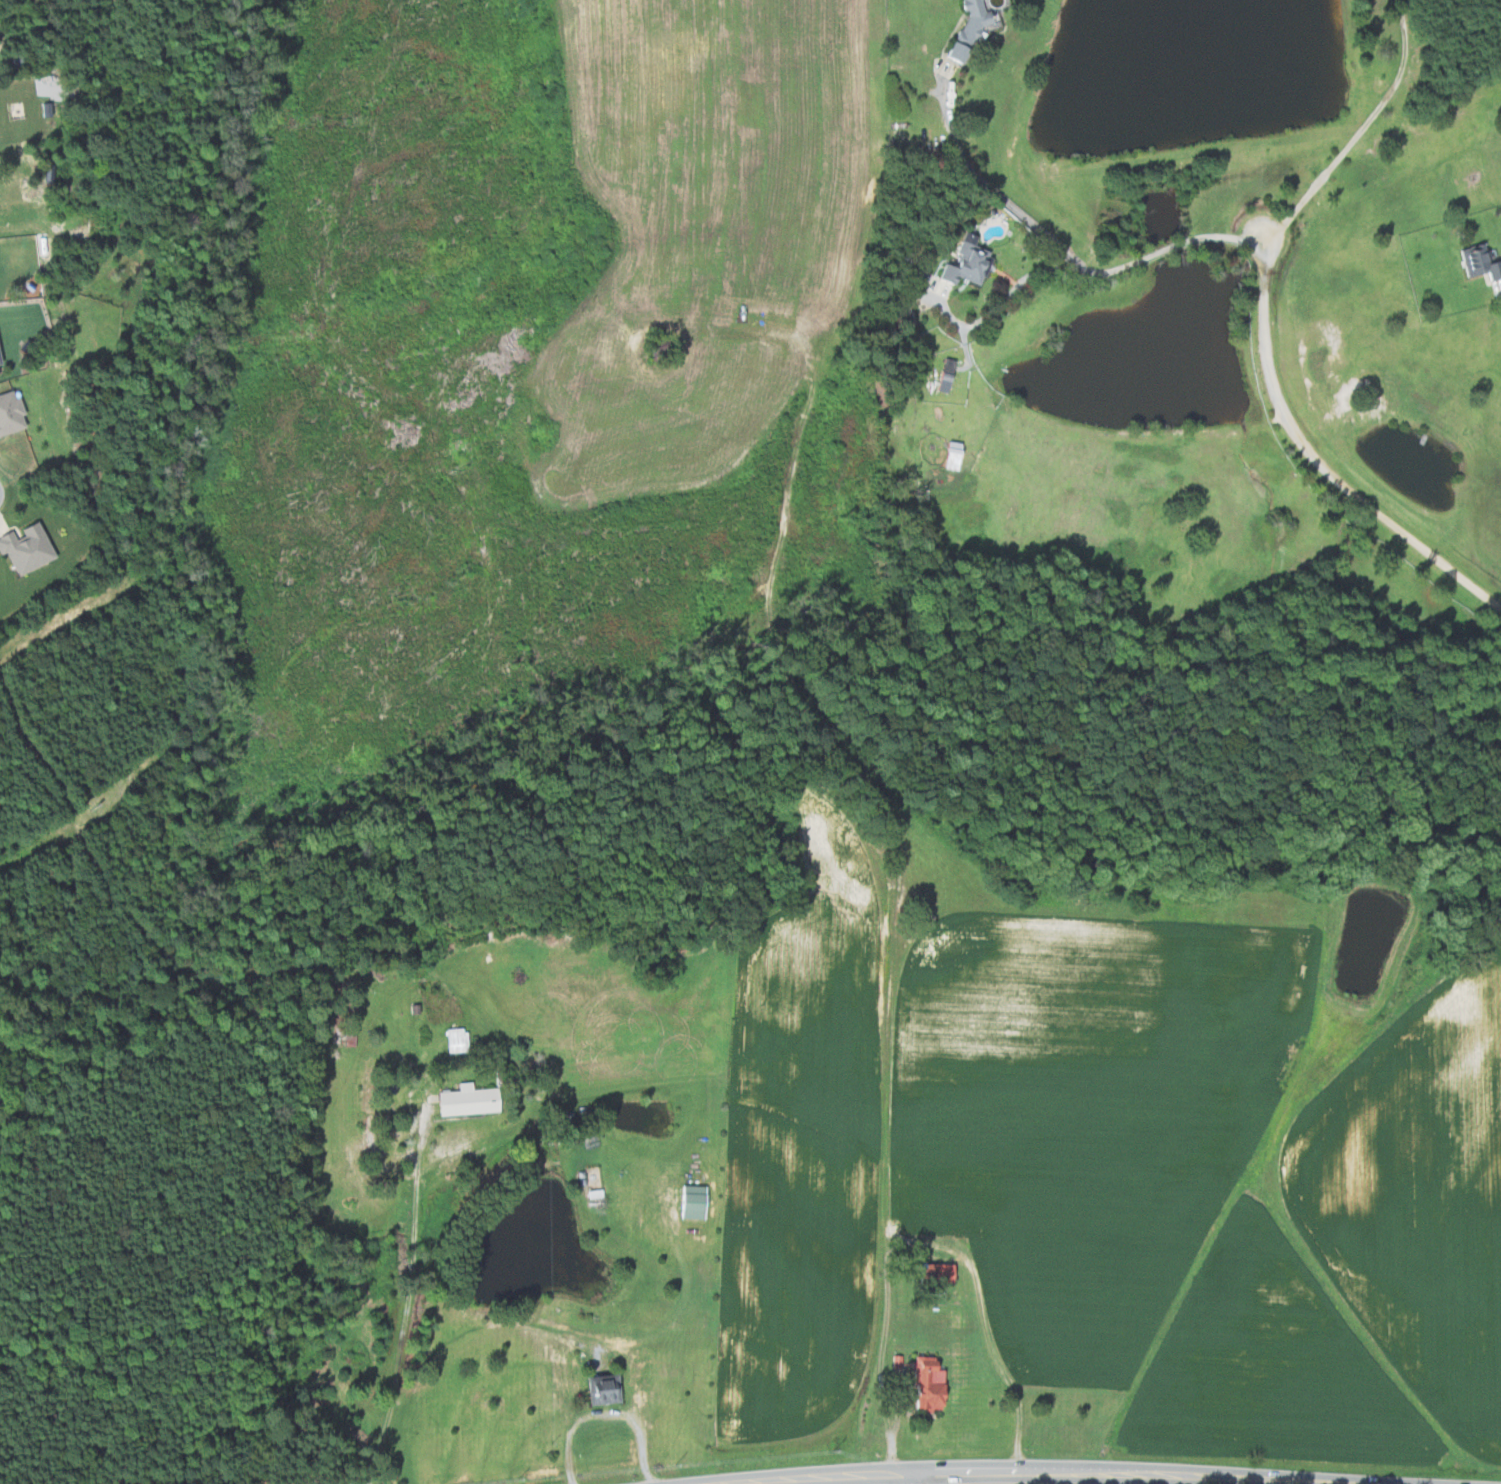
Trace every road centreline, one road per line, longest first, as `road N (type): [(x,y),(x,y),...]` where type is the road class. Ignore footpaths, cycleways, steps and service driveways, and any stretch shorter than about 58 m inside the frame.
road 1 (residential): [(1500,611),(1331,477),(1296,437),(1262,353),(1261,236)]
road 2 (secondary): [(817,1483),(925,1477),(1242,1483)]

